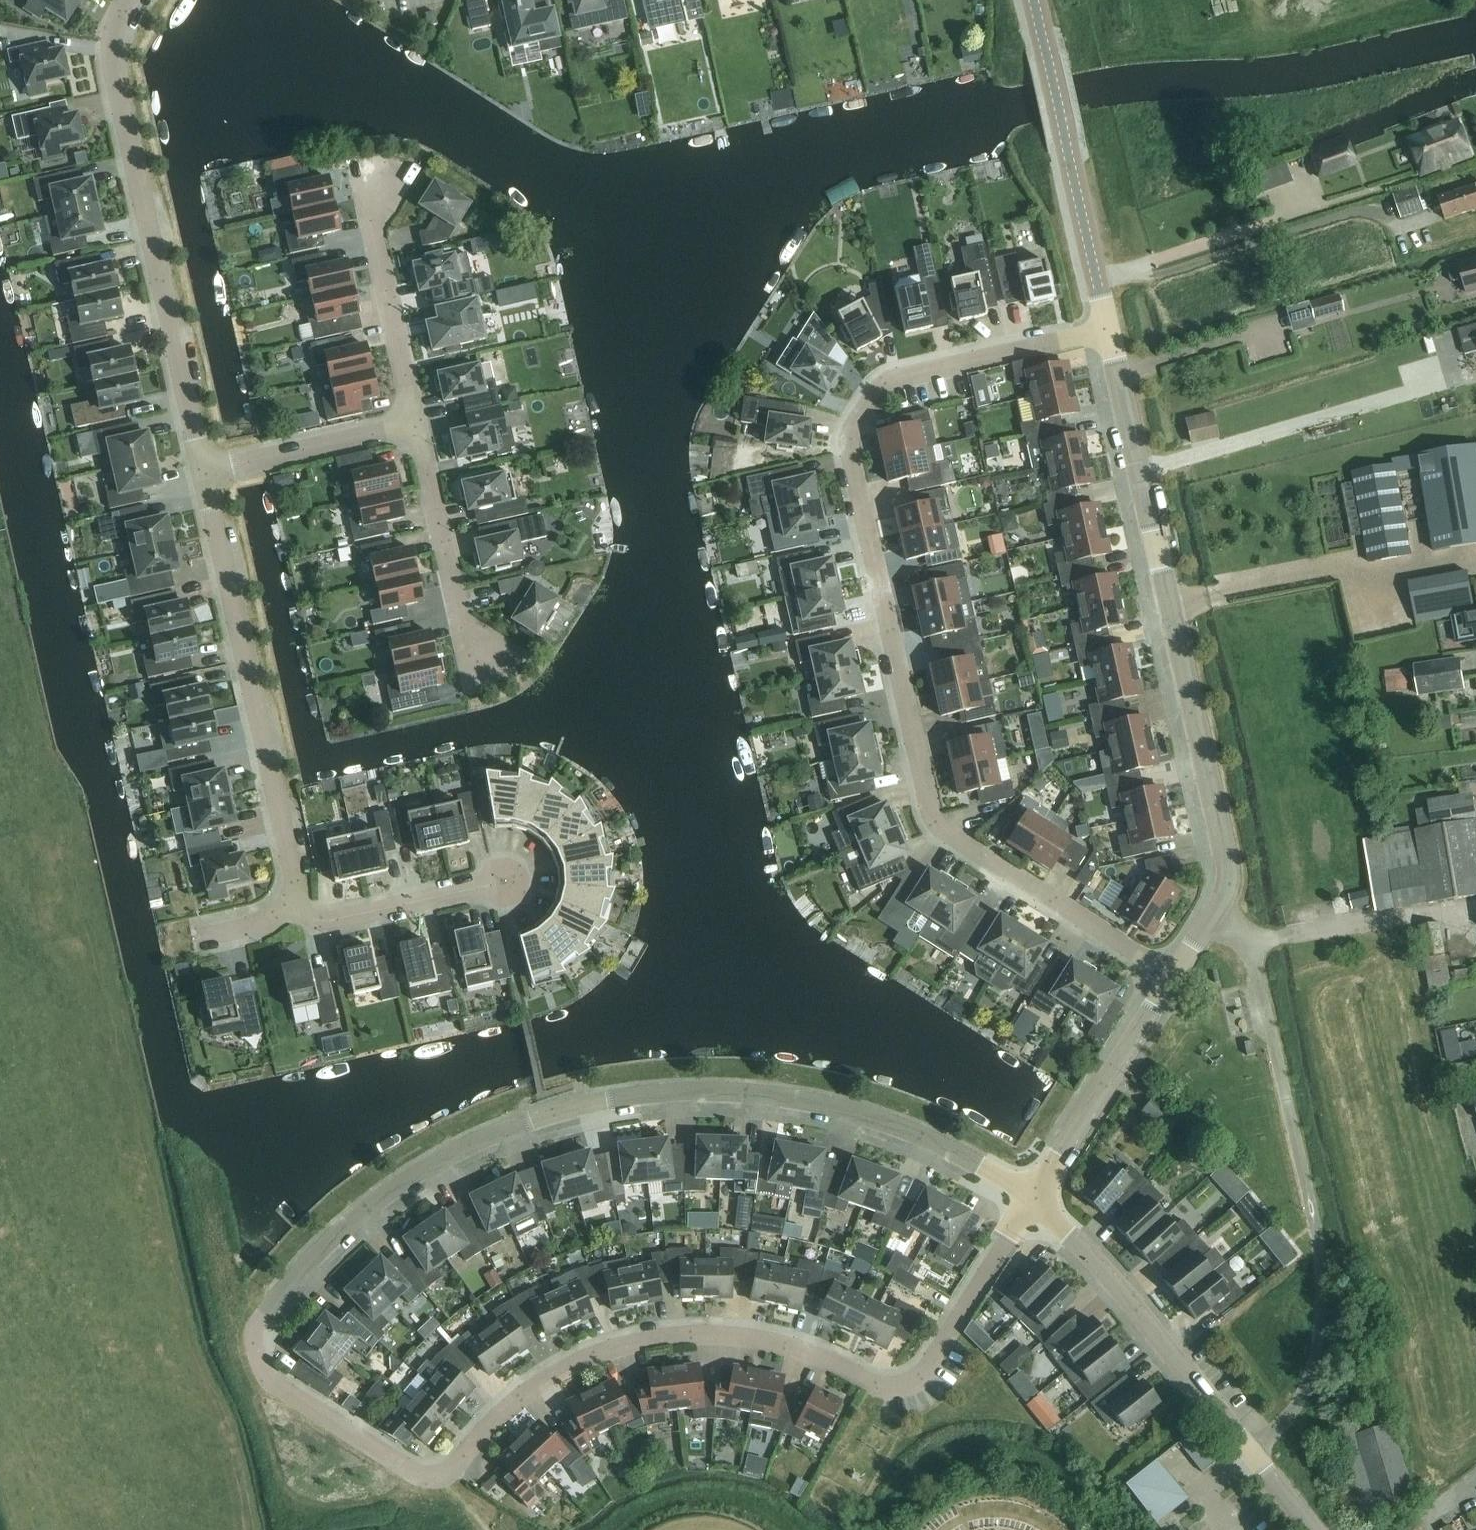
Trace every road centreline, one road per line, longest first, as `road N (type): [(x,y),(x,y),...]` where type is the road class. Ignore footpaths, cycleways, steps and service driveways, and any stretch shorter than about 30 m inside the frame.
road 1 (residential): [(254,1348),(275,1385),(409,1470),(438,1474),(526,1392),(583,1359),(646,1339),(748,1335),(903,1384),(931,1363),(1019,1222),(1046,1196)]
road 2 (residential): [(1172,979),(945,837),(931,815),(849,451),(864,410),(893,379),(1108,332)]
road 3 (residential): [(254,1348),(259,1326),(303,1270),(392,1190),(498,1132),(613,1099),(702,1091),(833,1106),(917,1134),(1046,1196)]
road 4 (residential): [(507,878),(332,922),(302,910),(202,471)]
road 5 (tertiary): [(1214,915),(1229,867),(1108,332)]
road 6 (residential): [(1252,1454),(1281,1428),(1310,1379),(1323,1288),(1259,979),(1249,947),(1214,915)]
road 7 (residential): [(202,471),(110,59),(112,28),(129,0)]
road 8 (tertiary): [(1108,332),(1032,0)]
road 9 (tertiary): [(1252,1454),(1059,1225),(1046,1196)]
road 10 (residential): [(474,681),(418,423)]
road 11 (residential): [(418,423),(365,167)]
road 12 (tertiary): [(1046,1196),(1050,1171),(1172,979)]
road 13 (residential): [(202,471),(418,423)]

